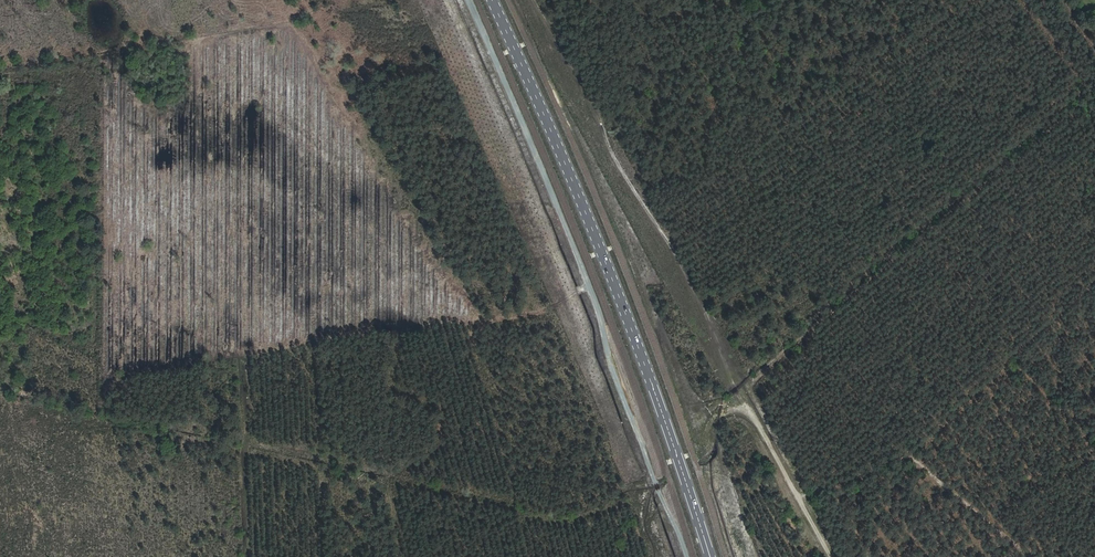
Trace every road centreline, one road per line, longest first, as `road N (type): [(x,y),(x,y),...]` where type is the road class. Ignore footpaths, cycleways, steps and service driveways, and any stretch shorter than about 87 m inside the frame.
road 1 (track): [(537,0),(622,169),(682,260),(749,409),(831,556)]
road 2 (track): [(470,0),(598,306),(620,387),(689,556)]
road 3 (primary): [(710,553),(619,295),(493,0)]
road 4 (track): [(797,495),(912,457),(1038,556)]
road 5 (track): [(912,457),(1094,289)]

